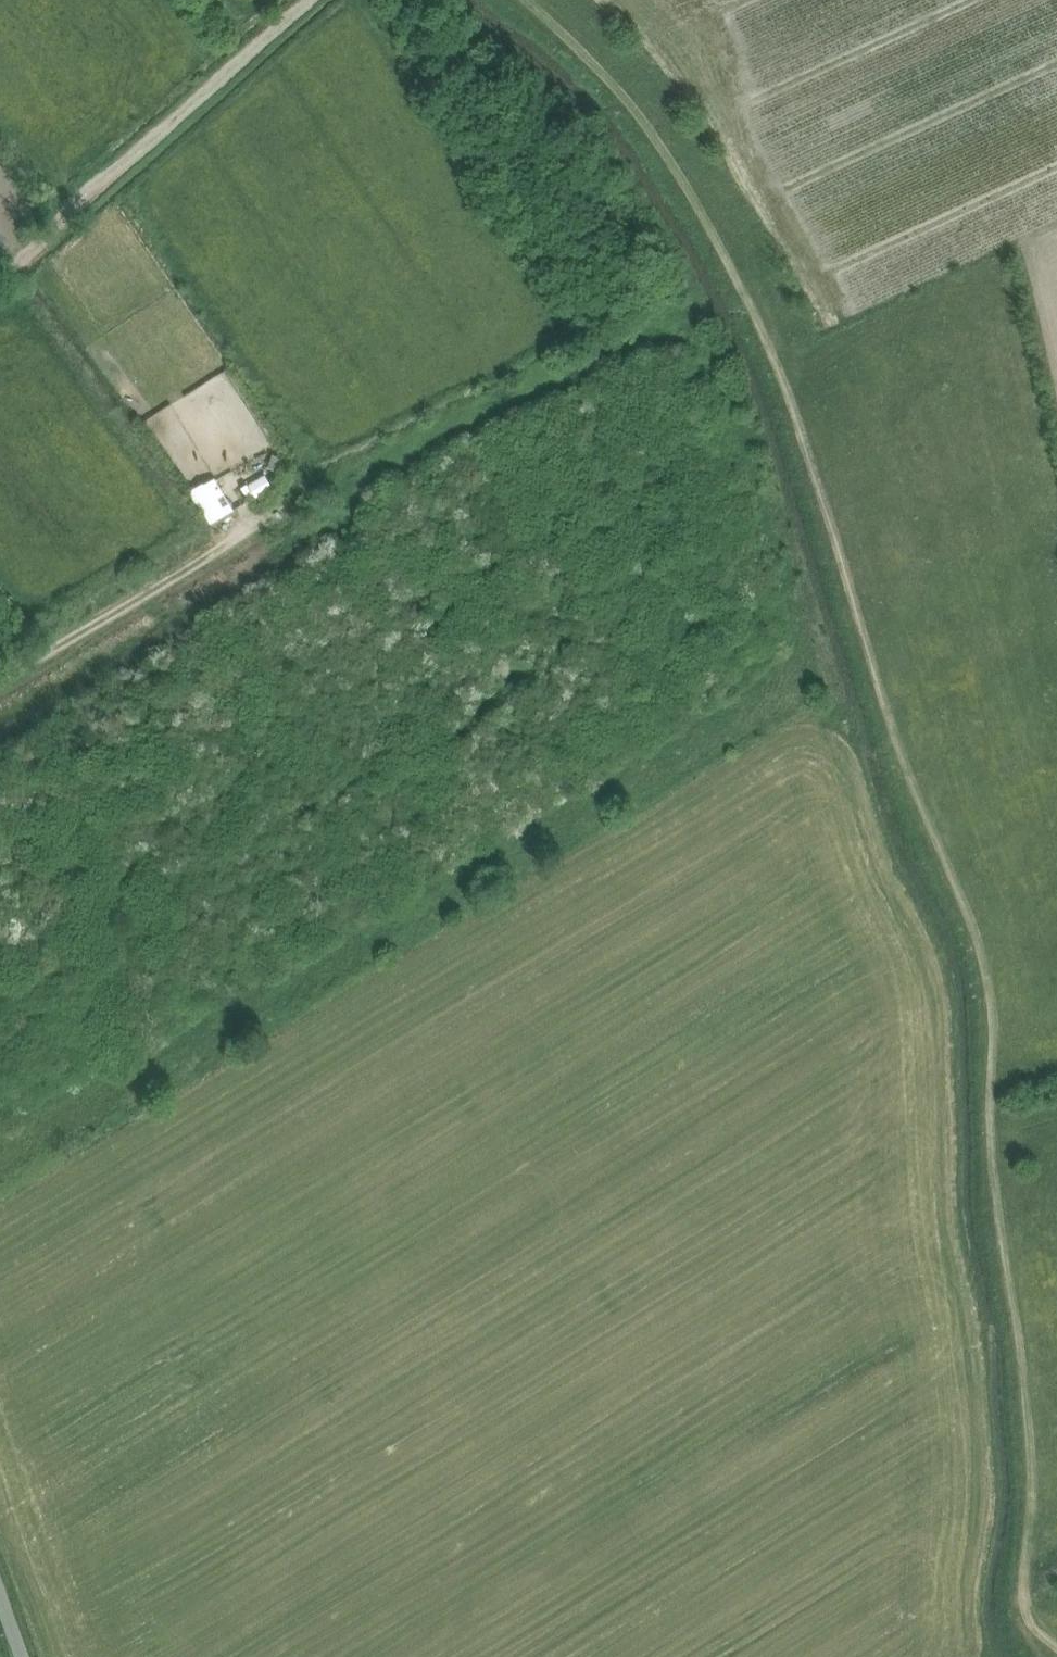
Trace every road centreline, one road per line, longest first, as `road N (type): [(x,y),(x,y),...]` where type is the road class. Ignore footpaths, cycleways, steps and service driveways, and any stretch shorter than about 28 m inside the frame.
road 1 (track): [(1054,1656),(1039,1628),(1046,1491),(1008,1225),(1000,1027),(984,954),(932,834),(784,354),(659,141),(518,0)]
road 2 (track): [(0,281),(319,0)]

